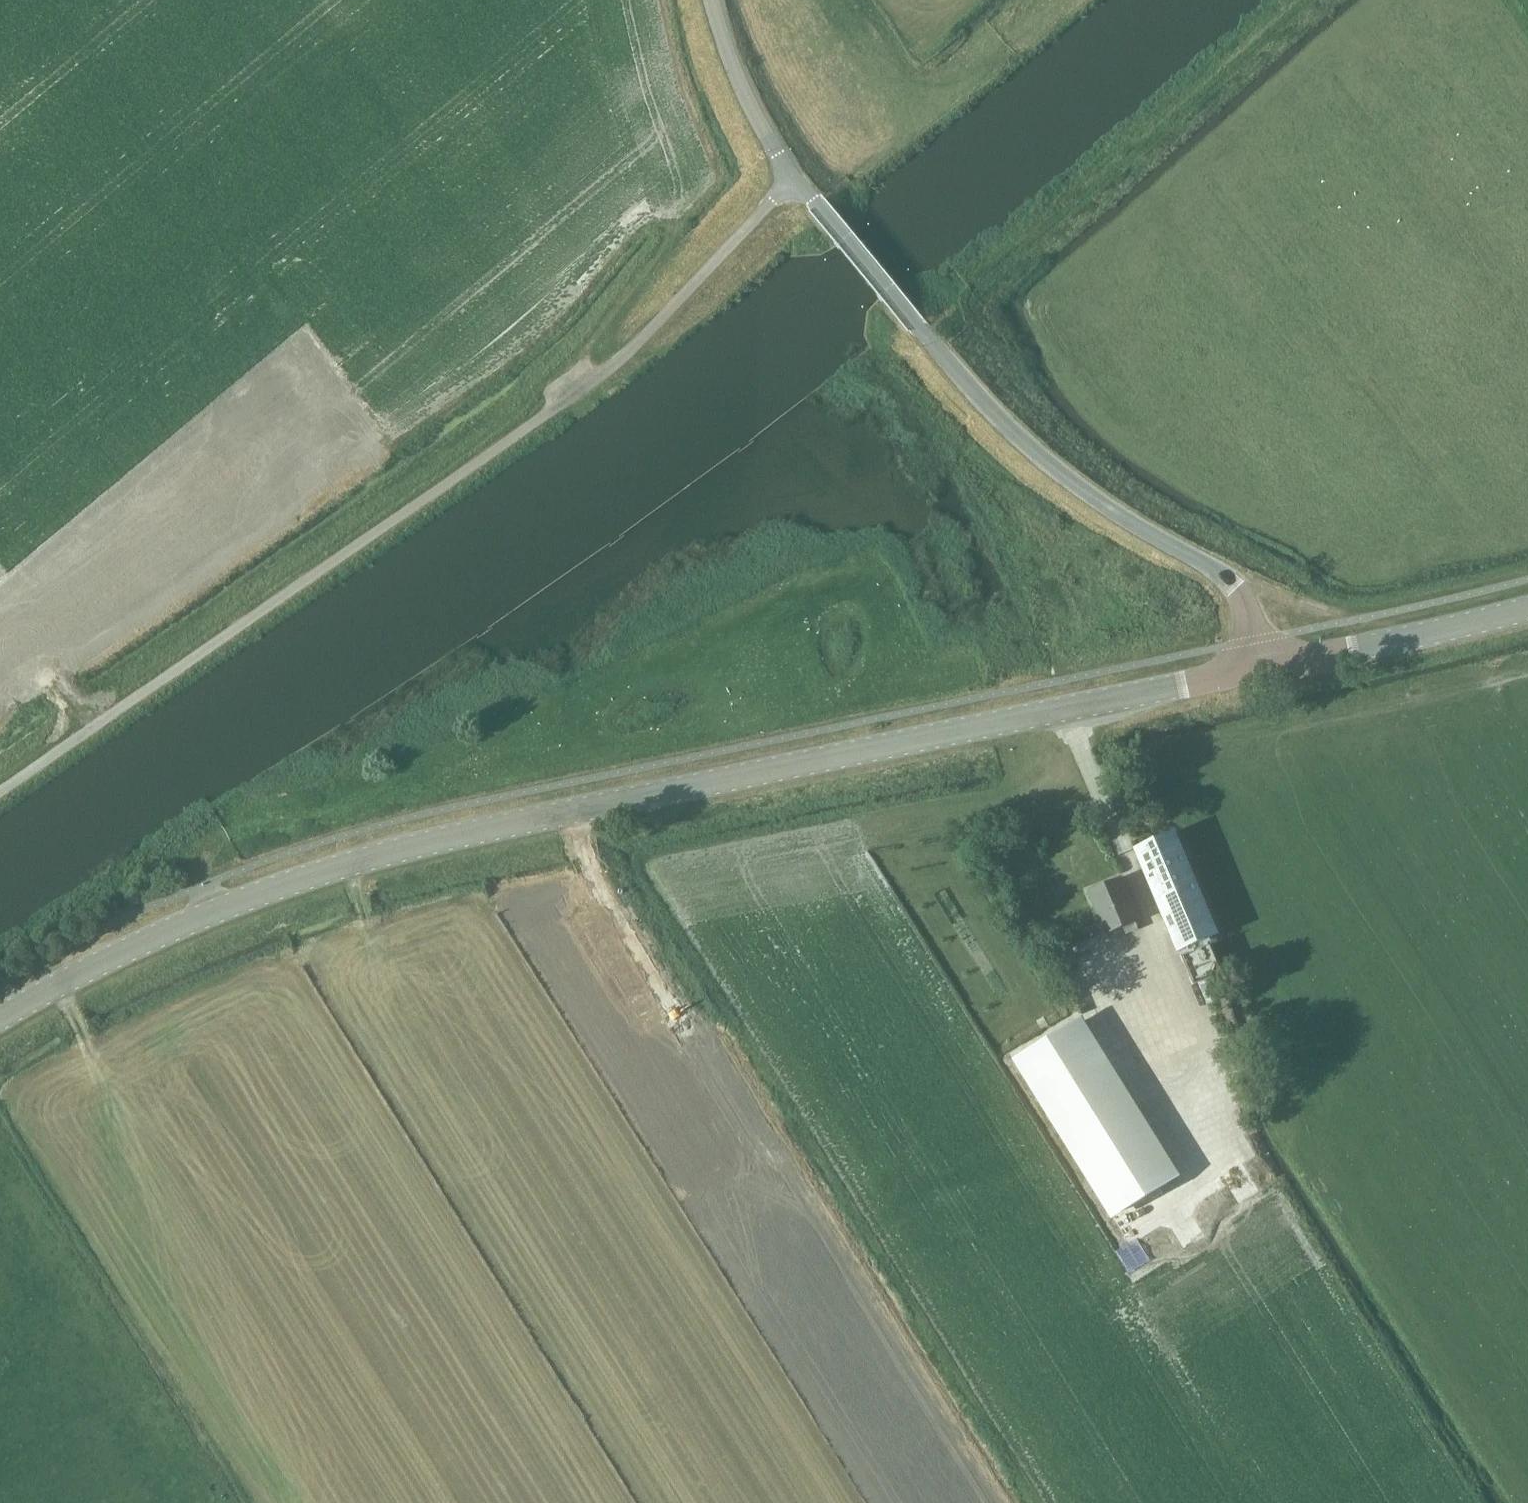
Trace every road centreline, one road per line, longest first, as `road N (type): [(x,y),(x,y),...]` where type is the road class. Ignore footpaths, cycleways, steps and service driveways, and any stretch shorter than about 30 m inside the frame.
road 1 (tertiary): [(0,1020),(162,931),(365,860),(1265,669)]
road 2 (track): [(0,791),(611,367),(792,180)]
road 3 (unclassified): [(1265,669),(1255,622),(1236,589),(1030,448),(962,382),(792,180),(730,70),(711,0)]
road 4 (tertiary): [(1265,669),(1527,604)]

